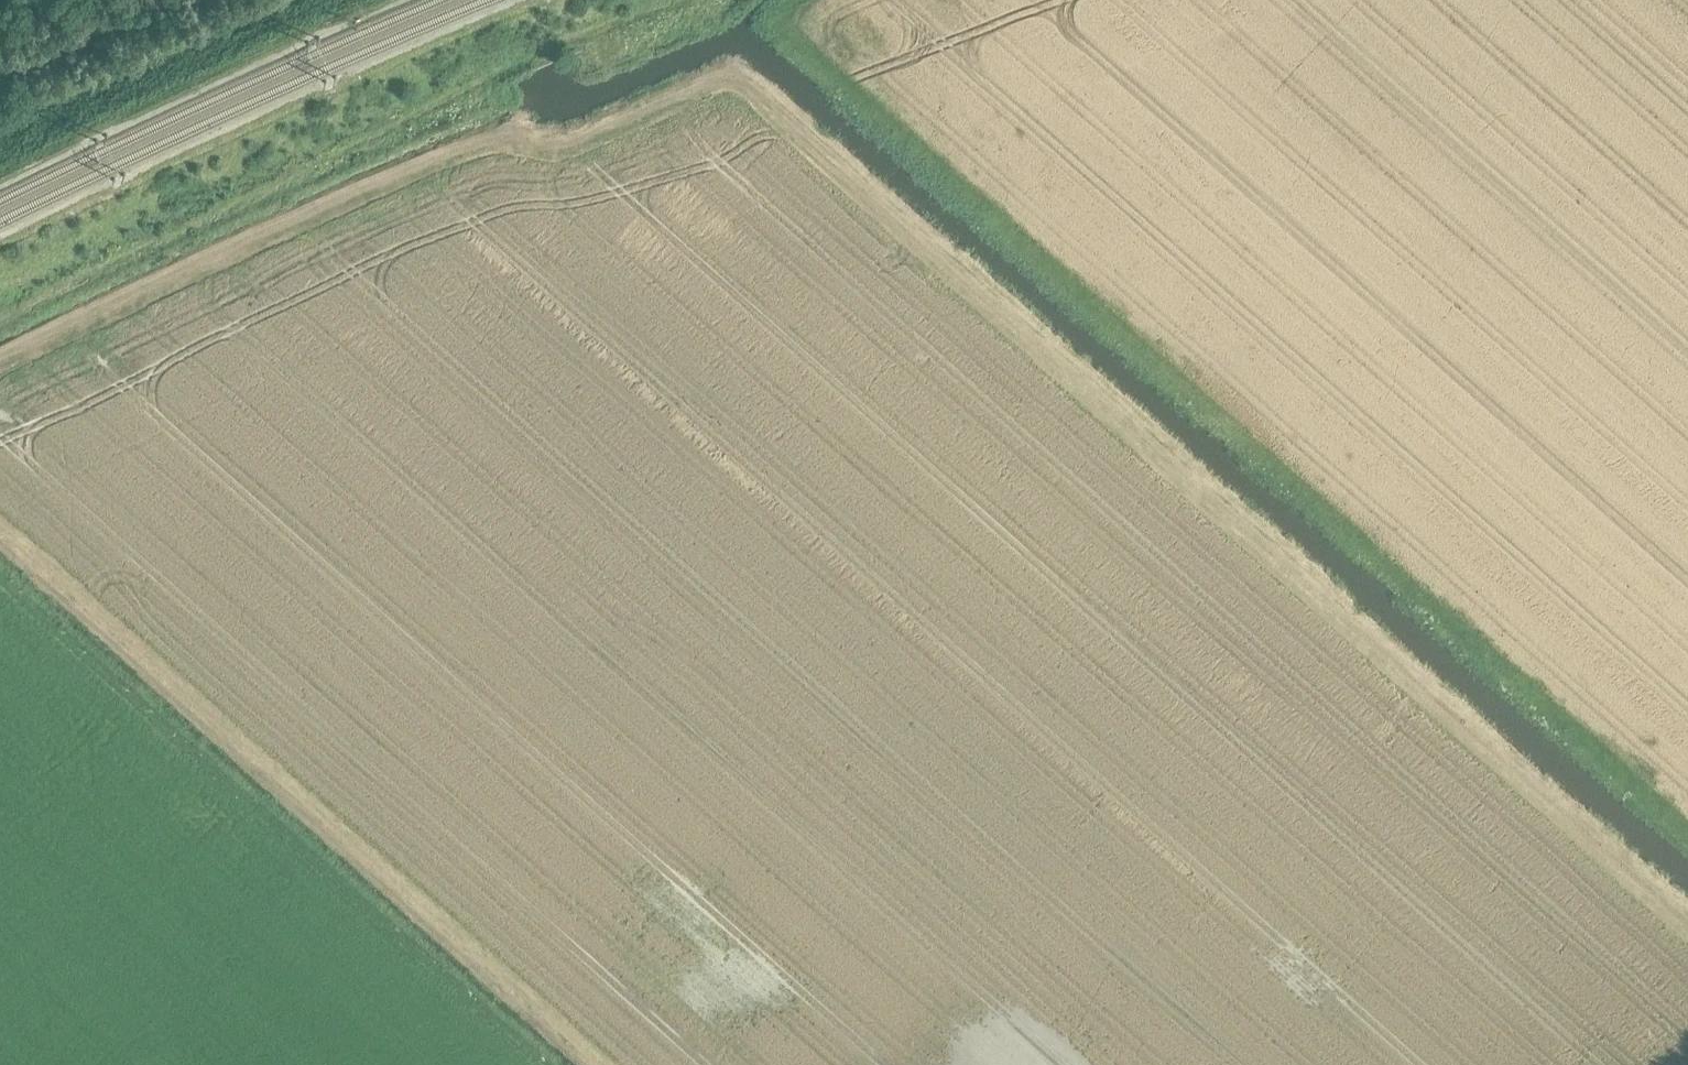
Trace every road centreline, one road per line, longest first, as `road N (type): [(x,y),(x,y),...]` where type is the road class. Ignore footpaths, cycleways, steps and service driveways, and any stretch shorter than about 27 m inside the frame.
road 1 (track): [(676,0),(475,83),(0,317)]

